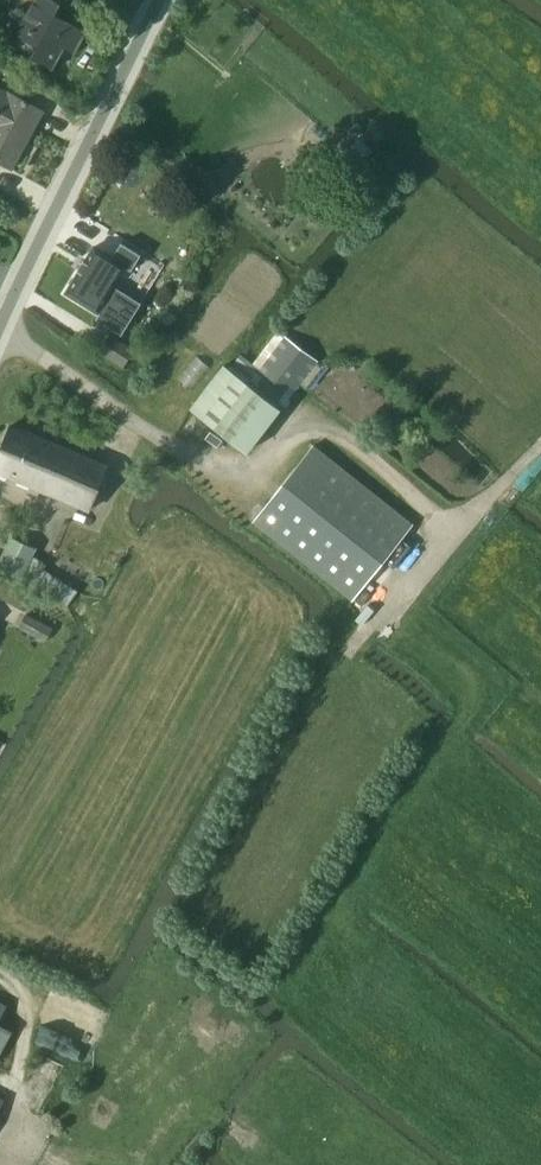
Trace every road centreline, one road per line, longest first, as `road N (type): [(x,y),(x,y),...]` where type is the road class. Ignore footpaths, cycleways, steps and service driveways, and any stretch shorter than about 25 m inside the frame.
road 1 (tertiary): [(0,333),(160,0)]

